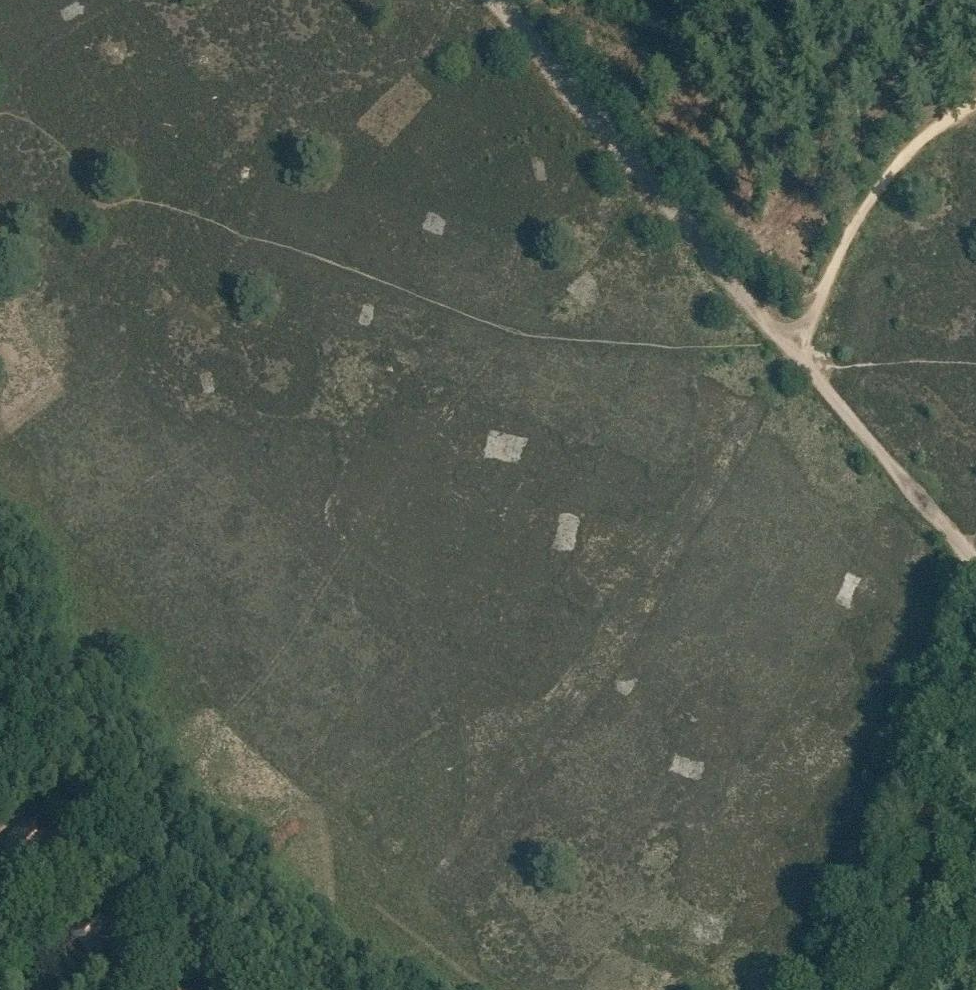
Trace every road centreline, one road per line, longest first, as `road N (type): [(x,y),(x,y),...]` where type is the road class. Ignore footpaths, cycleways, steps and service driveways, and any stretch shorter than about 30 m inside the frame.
road 1 (track): [(489,0),(796,354)]
road 2 (track): [(974,563),(833,989)]
road 3 (track): [(975,104),(918,143),(876,191),(796,354)]
road 4 (track): [(796,354),(975,565)]

